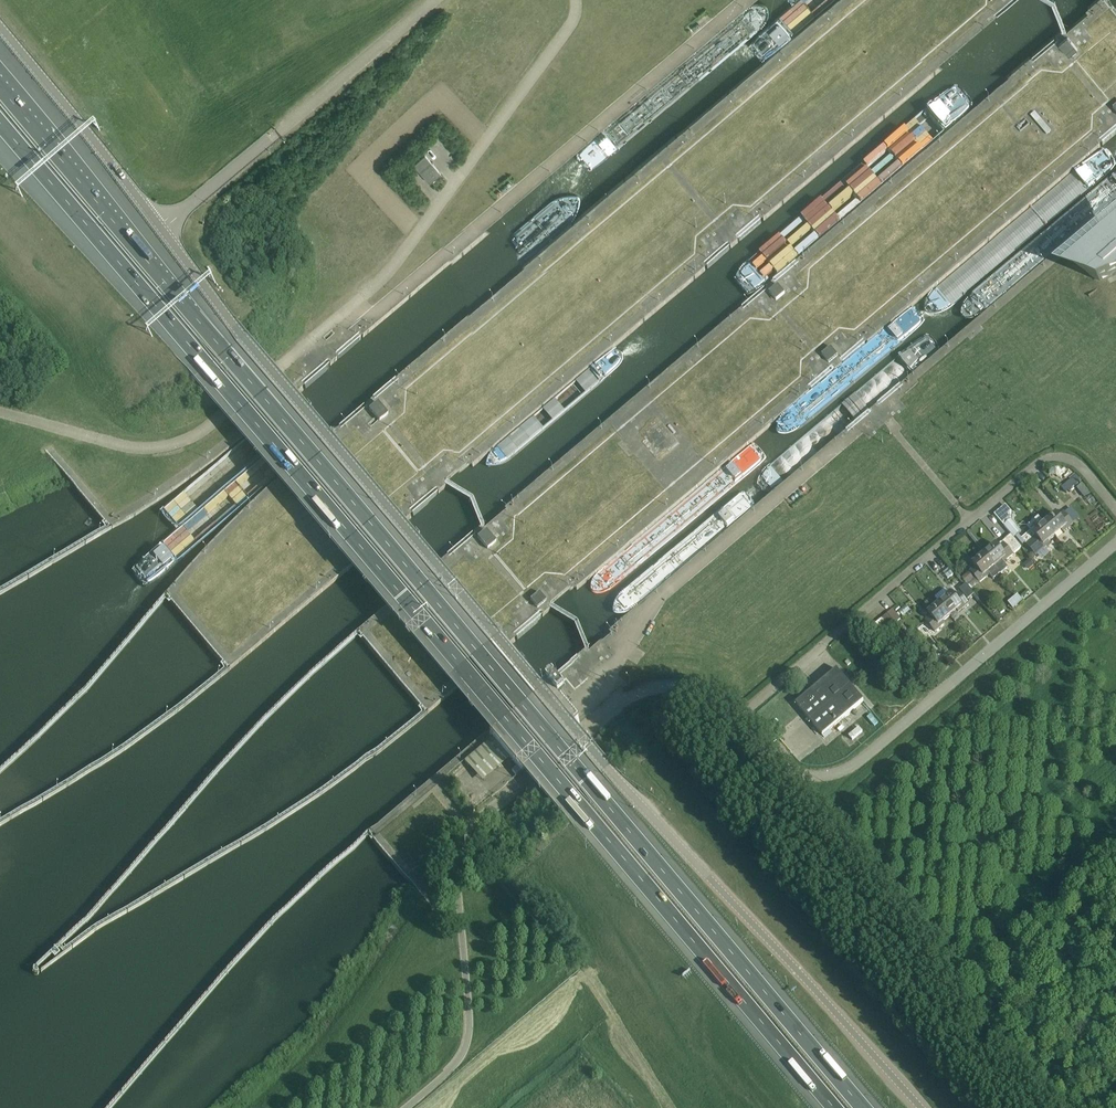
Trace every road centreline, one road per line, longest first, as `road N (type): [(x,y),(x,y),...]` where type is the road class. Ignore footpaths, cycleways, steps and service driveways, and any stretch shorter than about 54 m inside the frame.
road 1 (motorway): [(862,1107),(0,88)]
road 2 (motorway): [(0,124),(833,1107)]
road 3 (unclassified): [(921,1107),(618,781),(245,341),(162,231)]
road 4 (unclassified): [(405,1107),(467,1044),(457,871),(462,842),(628,696),(669,684),(709,691),(789,768),(827,774),(856,762),(1115,539)]
road 5 (unclassified): [(0,411),(140,450),(186,441),(387,276),(573,19),(578,0)]
road 6 (unclassified): [(162,231),(433,0)]
road 7 (track): [(672,1107),(587,975),(462,842)]
road 8 (unclassified): [(162,231),(0,30)]

